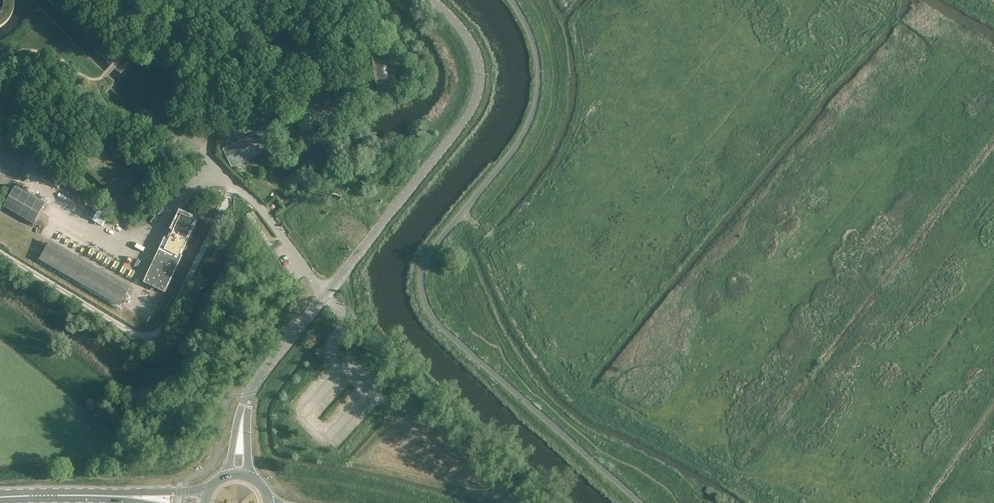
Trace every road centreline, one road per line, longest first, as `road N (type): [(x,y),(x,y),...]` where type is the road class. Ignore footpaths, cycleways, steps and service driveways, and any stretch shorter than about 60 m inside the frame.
road 1 (unclassified): [(641,502),(444,329),(423,296),(431,251),(515,147),(534,110),(536,52),(512,0)]
road 2 (unclassified): [(250,392),(471,111),(477,57),(433,0)]

